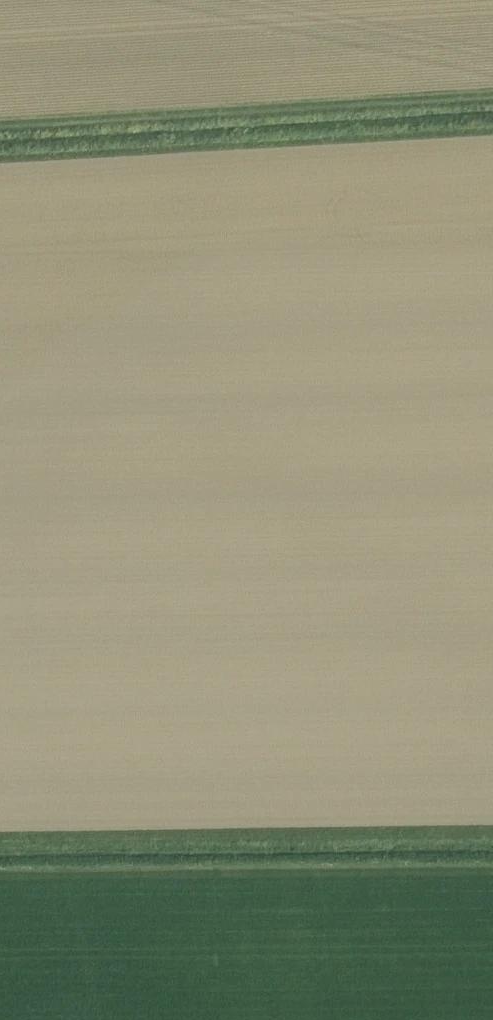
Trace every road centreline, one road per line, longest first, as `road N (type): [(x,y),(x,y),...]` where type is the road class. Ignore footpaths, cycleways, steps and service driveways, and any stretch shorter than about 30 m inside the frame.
road 1 (track): [(0,126),(492,97)]

